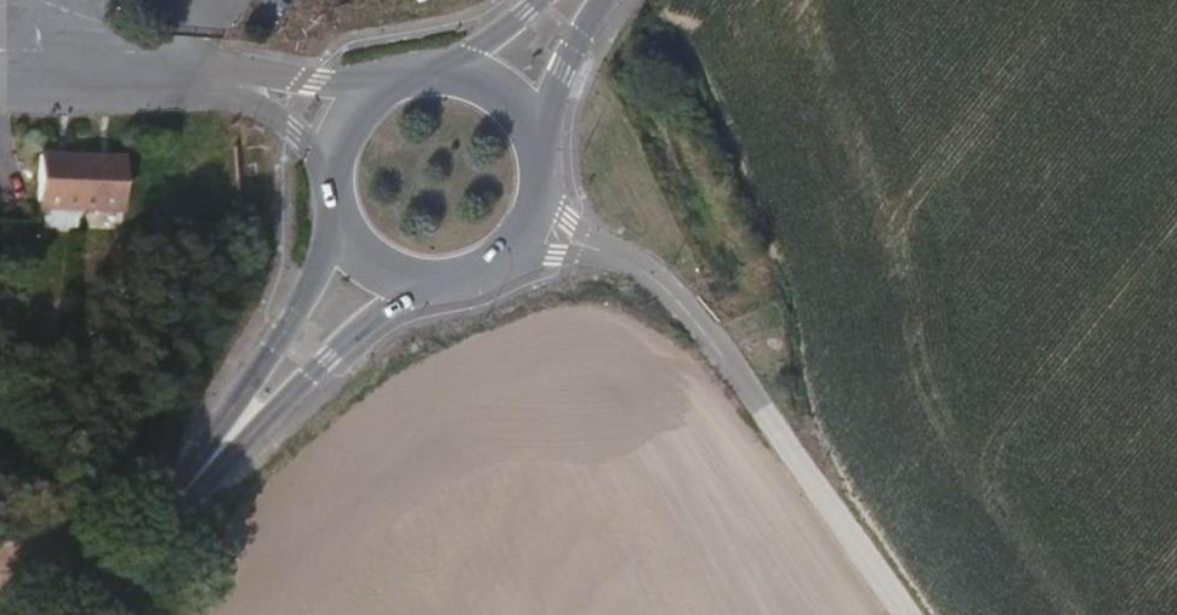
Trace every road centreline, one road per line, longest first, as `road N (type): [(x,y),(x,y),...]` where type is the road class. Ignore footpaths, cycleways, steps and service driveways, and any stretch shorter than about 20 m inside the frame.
road 1 (track): [(906,614),(741,379),(676,297),(630,260)]
road 2 (secondary): [(399,81),(200,84),(269,104),(318,155),(330,185)]
road 3 (secondary): [(197,478),(375,315),(470,282)]
road 4 (secondary): [(331,198),(323,265),(197,478)]
road 5 (track): [(499,267),(556,256),(630,260),(581,234),(543,191)]
road 6 (secondary): [(331,198),(354,247),(377,268),(406,282),(470,282)]
road 7 (secondary): [(89,614),(197,478)]
road 8 (secondary): [(541,154),(504,96),(439,73),(404,78)]
road 9 (secondary): [(541,154),(561,68),(601,0)]
road 10 (secondary): [(542,0),(477,50),(404,78)]
road 11 (secondary): [(470,282),(499,267),(538,217),(541,154)]
road 12 (secondary): [(399,81),(349,119),(330,185)]

